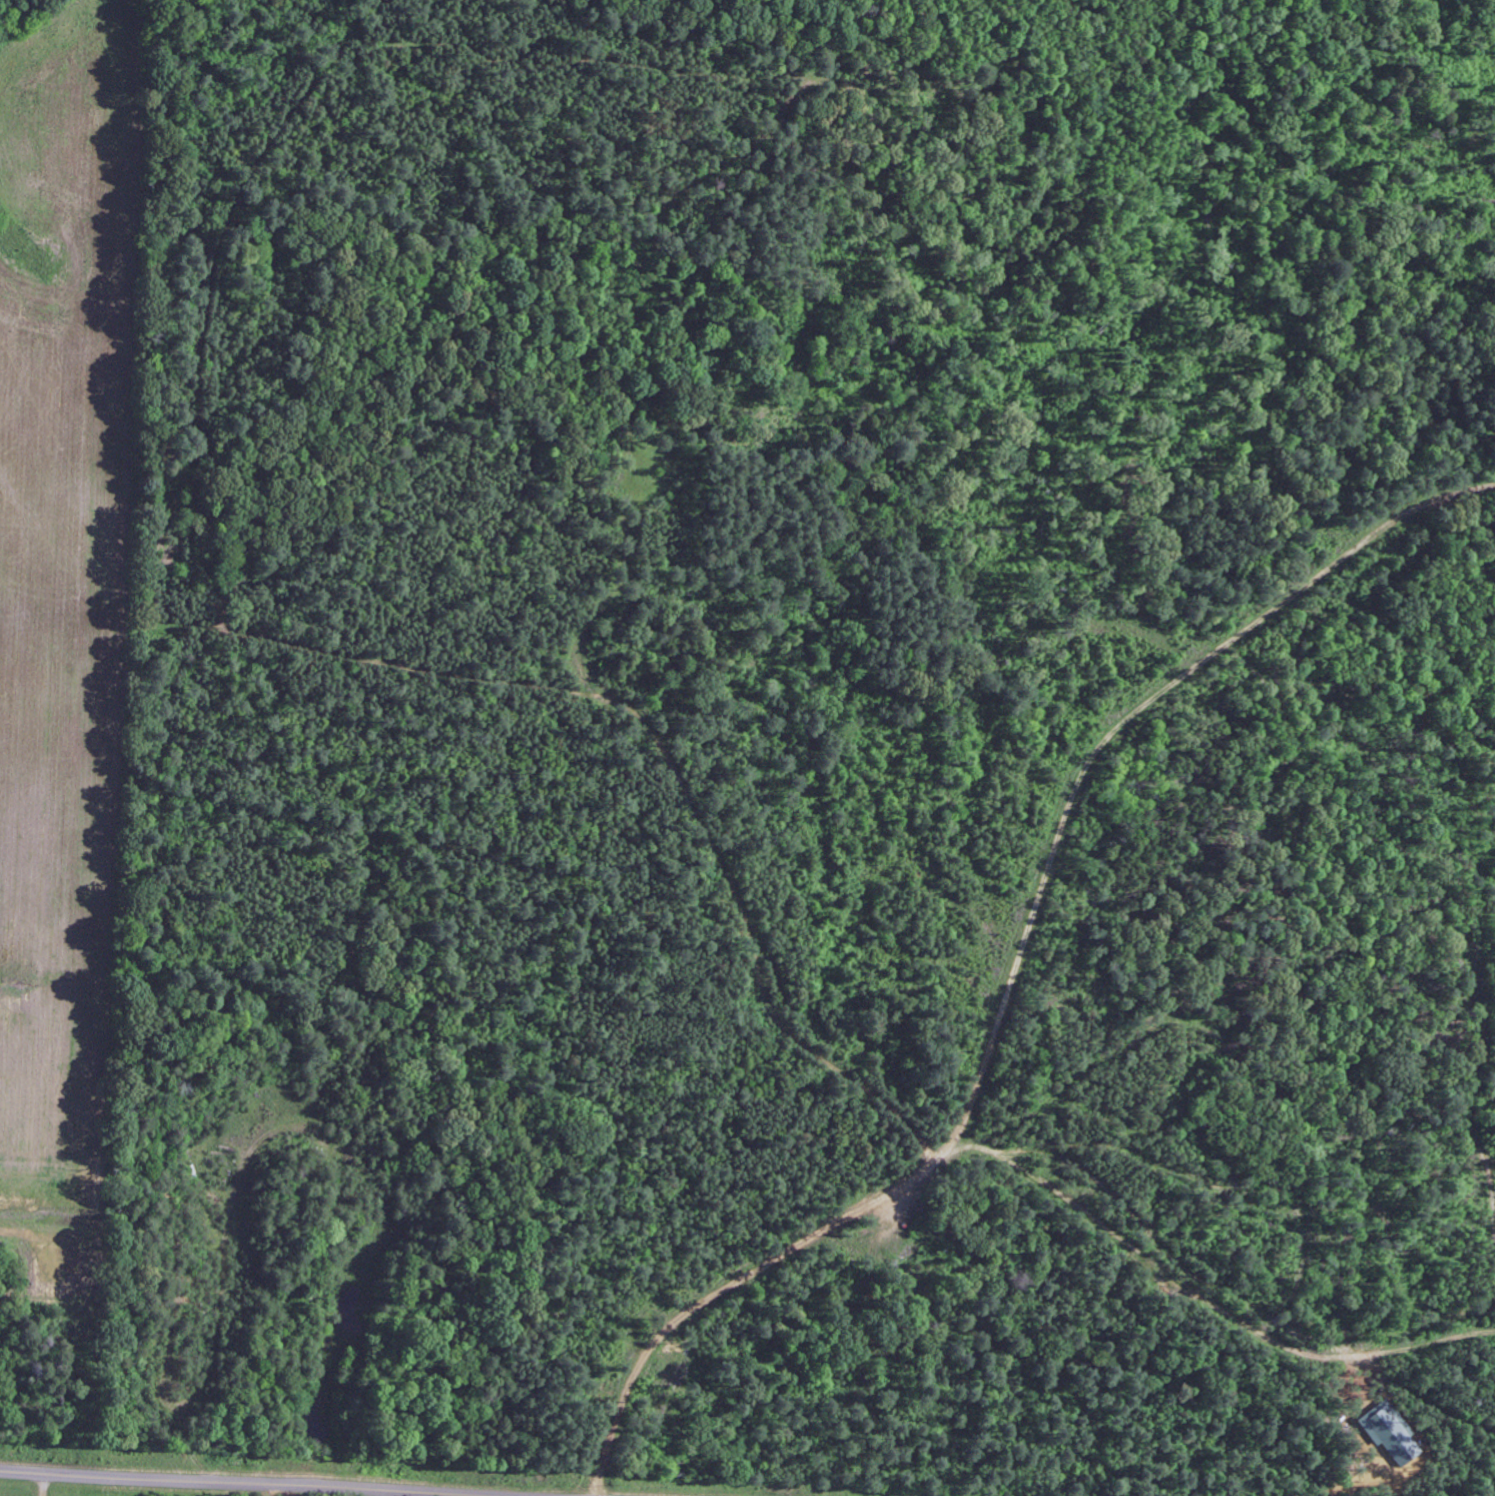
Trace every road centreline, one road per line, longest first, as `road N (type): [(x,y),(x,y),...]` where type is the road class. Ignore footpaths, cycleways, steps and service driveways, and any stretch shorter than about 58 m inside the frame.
road 1 (tertiary): [(466,1495),(0,1472)]

